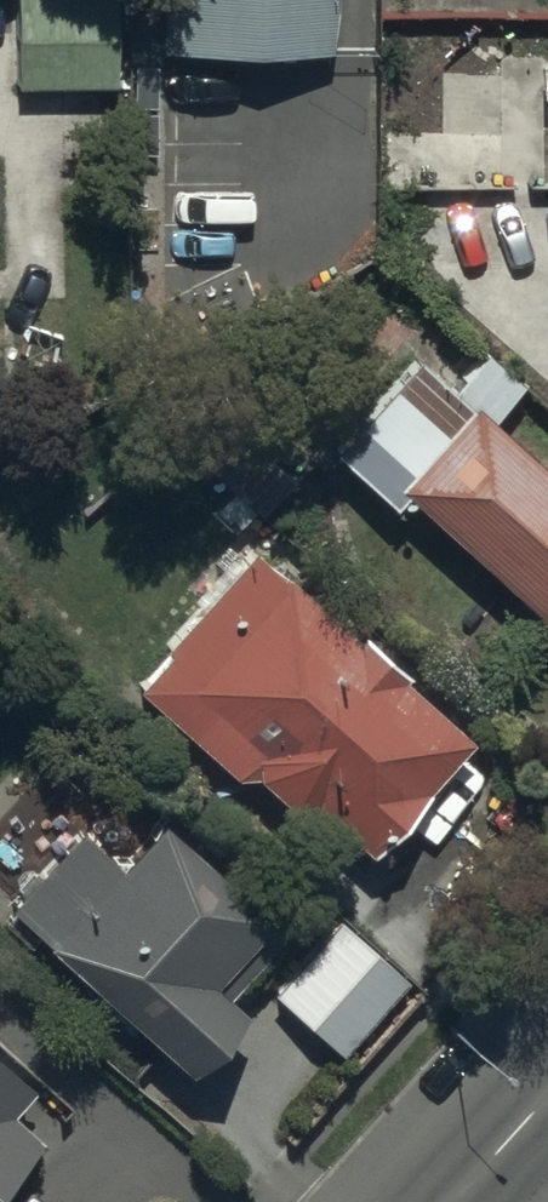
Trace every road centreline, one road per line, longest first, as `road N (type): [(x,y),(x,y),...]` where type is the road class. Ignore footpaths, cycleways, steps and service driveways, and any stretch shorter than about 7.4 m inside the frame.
road 1 (tertiary): [(547,1098),(455,1201)]

